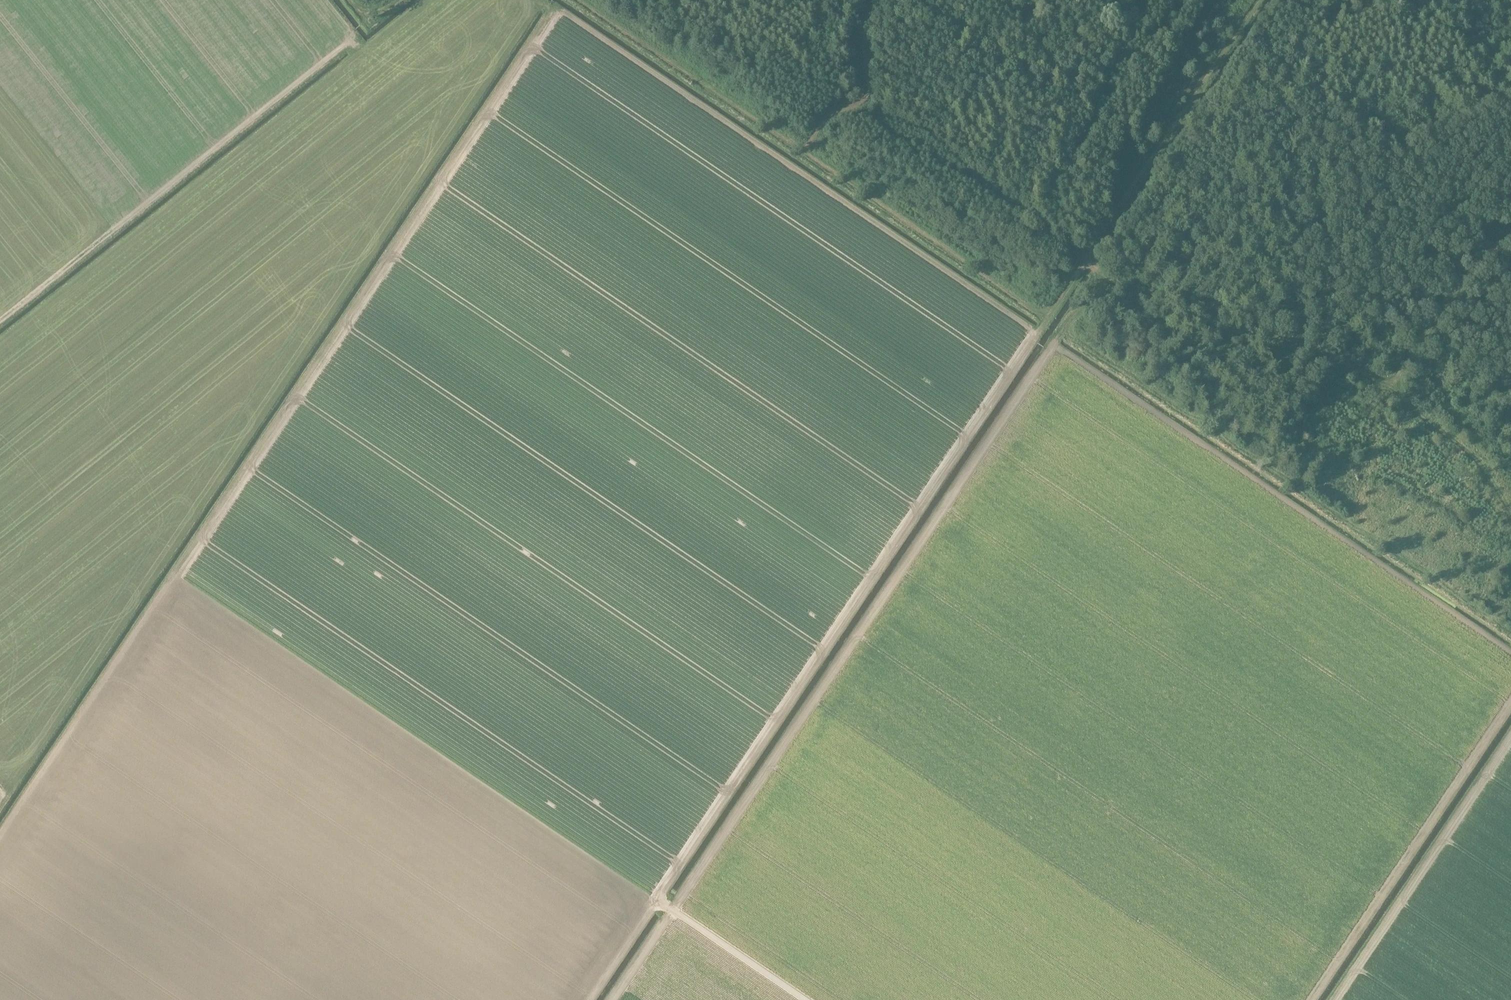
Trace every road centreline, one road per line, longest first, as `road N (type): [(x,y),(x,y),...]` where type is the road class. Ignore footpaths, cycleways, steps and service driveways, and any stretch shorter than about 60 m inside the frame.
road 1 (track): [(572,0),(1045,316),(1083,259),(1162,313),(1302,345),(1378,381),(1450,434),(1510,514)]
road 2 (track): [(1101,272),(1061,331),(1510,633)]
road 3 (track): [(1260,0),(1083,259)]
road 4 (track): [(1510,234),(1450,298),(1389,389)]
road 5 (track): [(872,0),(868,96),(829,123),(810,157)]

